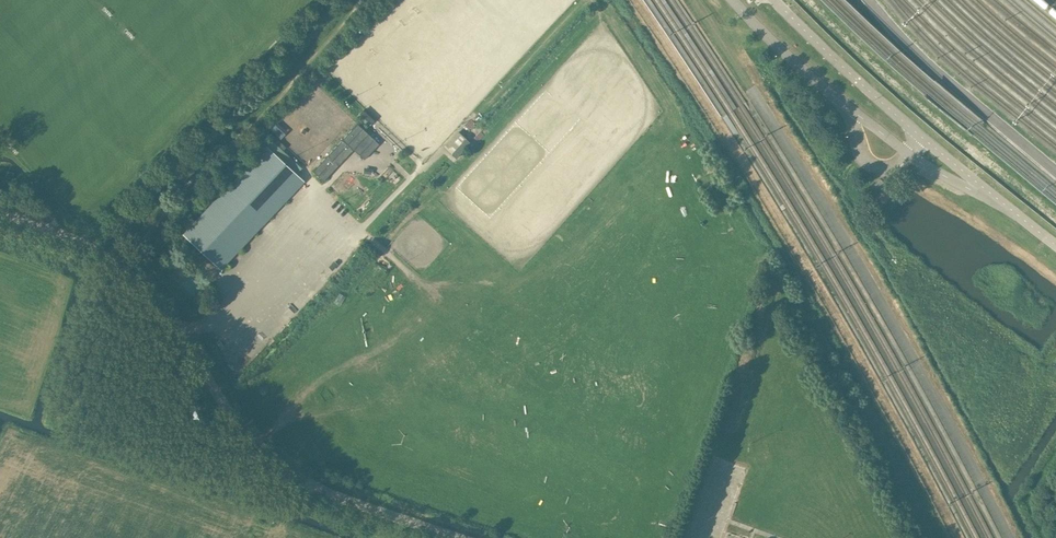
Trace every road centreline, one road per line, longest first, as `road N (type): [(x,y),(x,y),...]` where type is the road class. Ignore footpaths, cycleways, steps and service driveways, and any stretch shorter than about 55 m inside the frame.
road 1 (track): [(958,537),(809,269),(636,0)]
road 2 (unclassified): [(455,537),(342,501),(274,463),(246,436),(146,291),(69,238),(0,212)]

